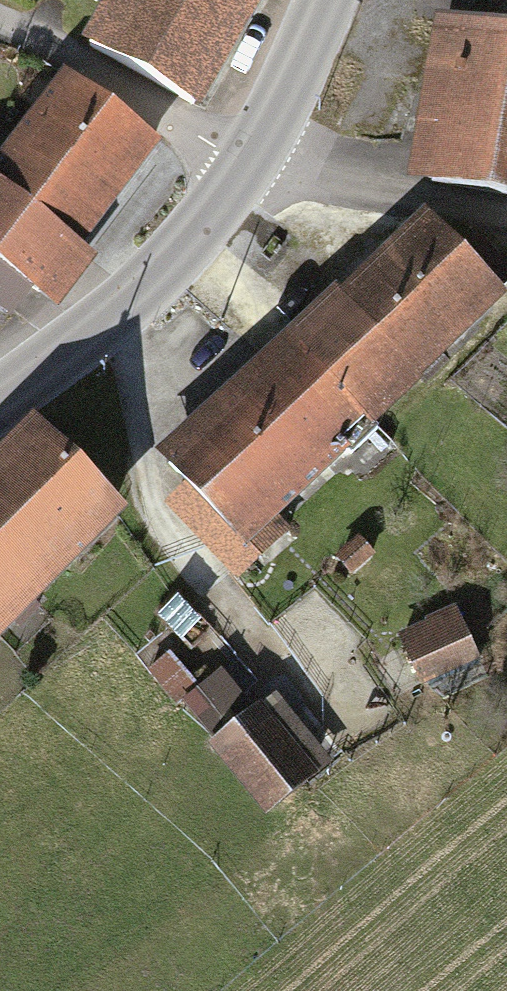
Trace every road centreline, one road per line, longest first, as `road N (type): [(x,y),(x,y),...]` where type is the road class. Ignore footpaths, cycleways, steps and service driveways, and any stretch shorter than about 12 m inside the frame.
road 1 (tertiary): [(0,403),(188,253),(257,160),(330,0)]
road 2 (track): [(257,160),(0,20)]
road 3 (track): [(257,160),(362,201),(506,222)]

